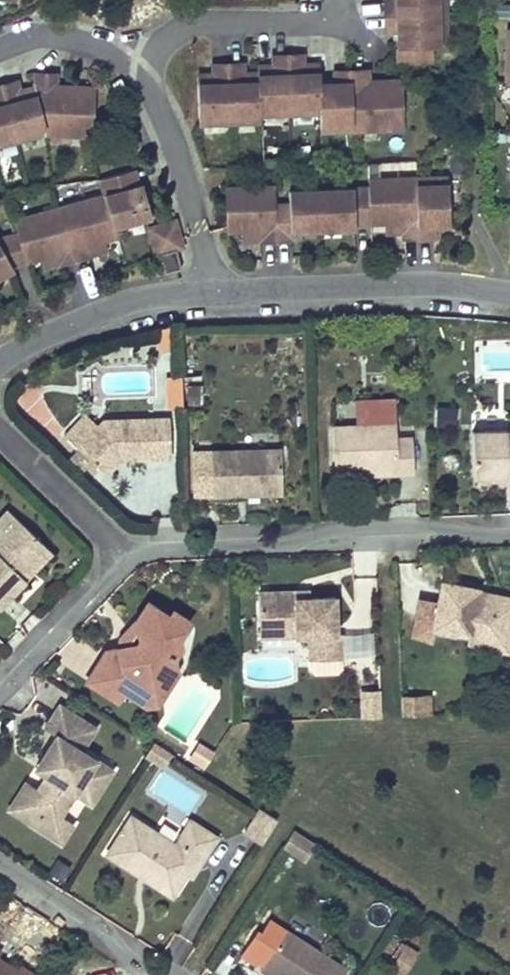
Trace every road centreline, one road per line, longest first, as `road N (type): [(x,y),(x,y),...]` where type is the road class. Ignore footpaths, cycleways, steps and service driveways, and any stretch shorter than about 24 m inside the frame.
road 1 (residential): [(509,520),(125,553),(0,683)]
road 2 (residential): [(221,295),(166,123),(140,72),(112,50),(39,32),(0,48)]
road 3 (residential): [(221,295),(423,286),(509,297)]
road 4 (residential): [(0,362),(145,302),(221,295)]
road 5 (residential): [(0,863),(155,974)]

